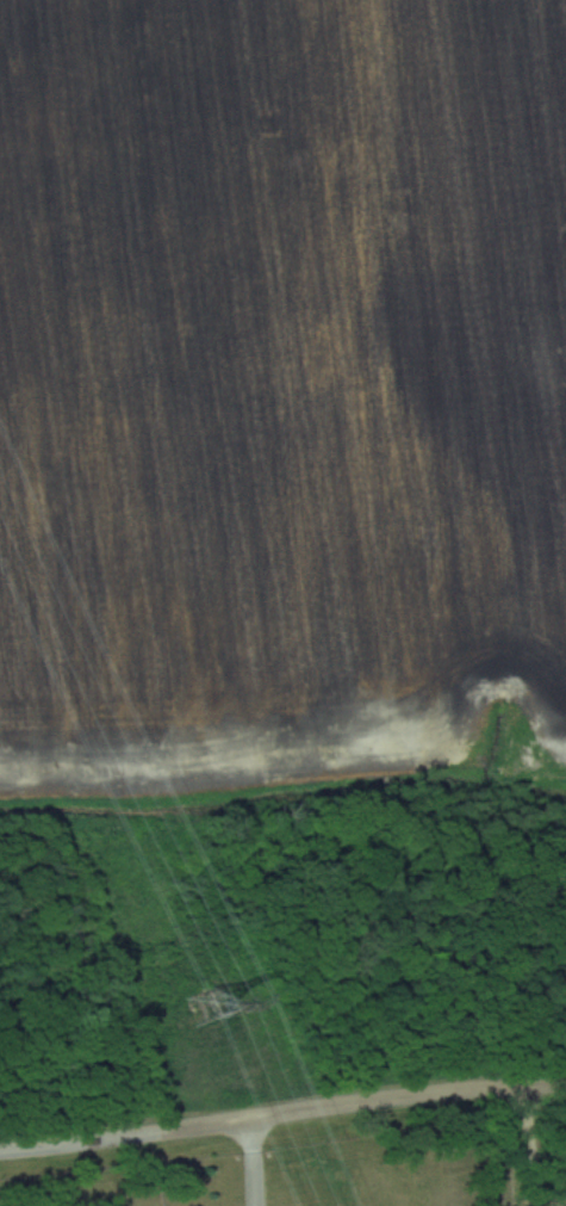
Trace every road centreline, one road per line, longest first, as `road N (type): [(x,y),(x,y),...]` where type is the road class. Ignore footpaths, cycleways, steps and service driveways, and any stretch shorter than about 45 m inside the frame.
road 1 (residential): [(0,1147),(336,1101),(565,1080)]

